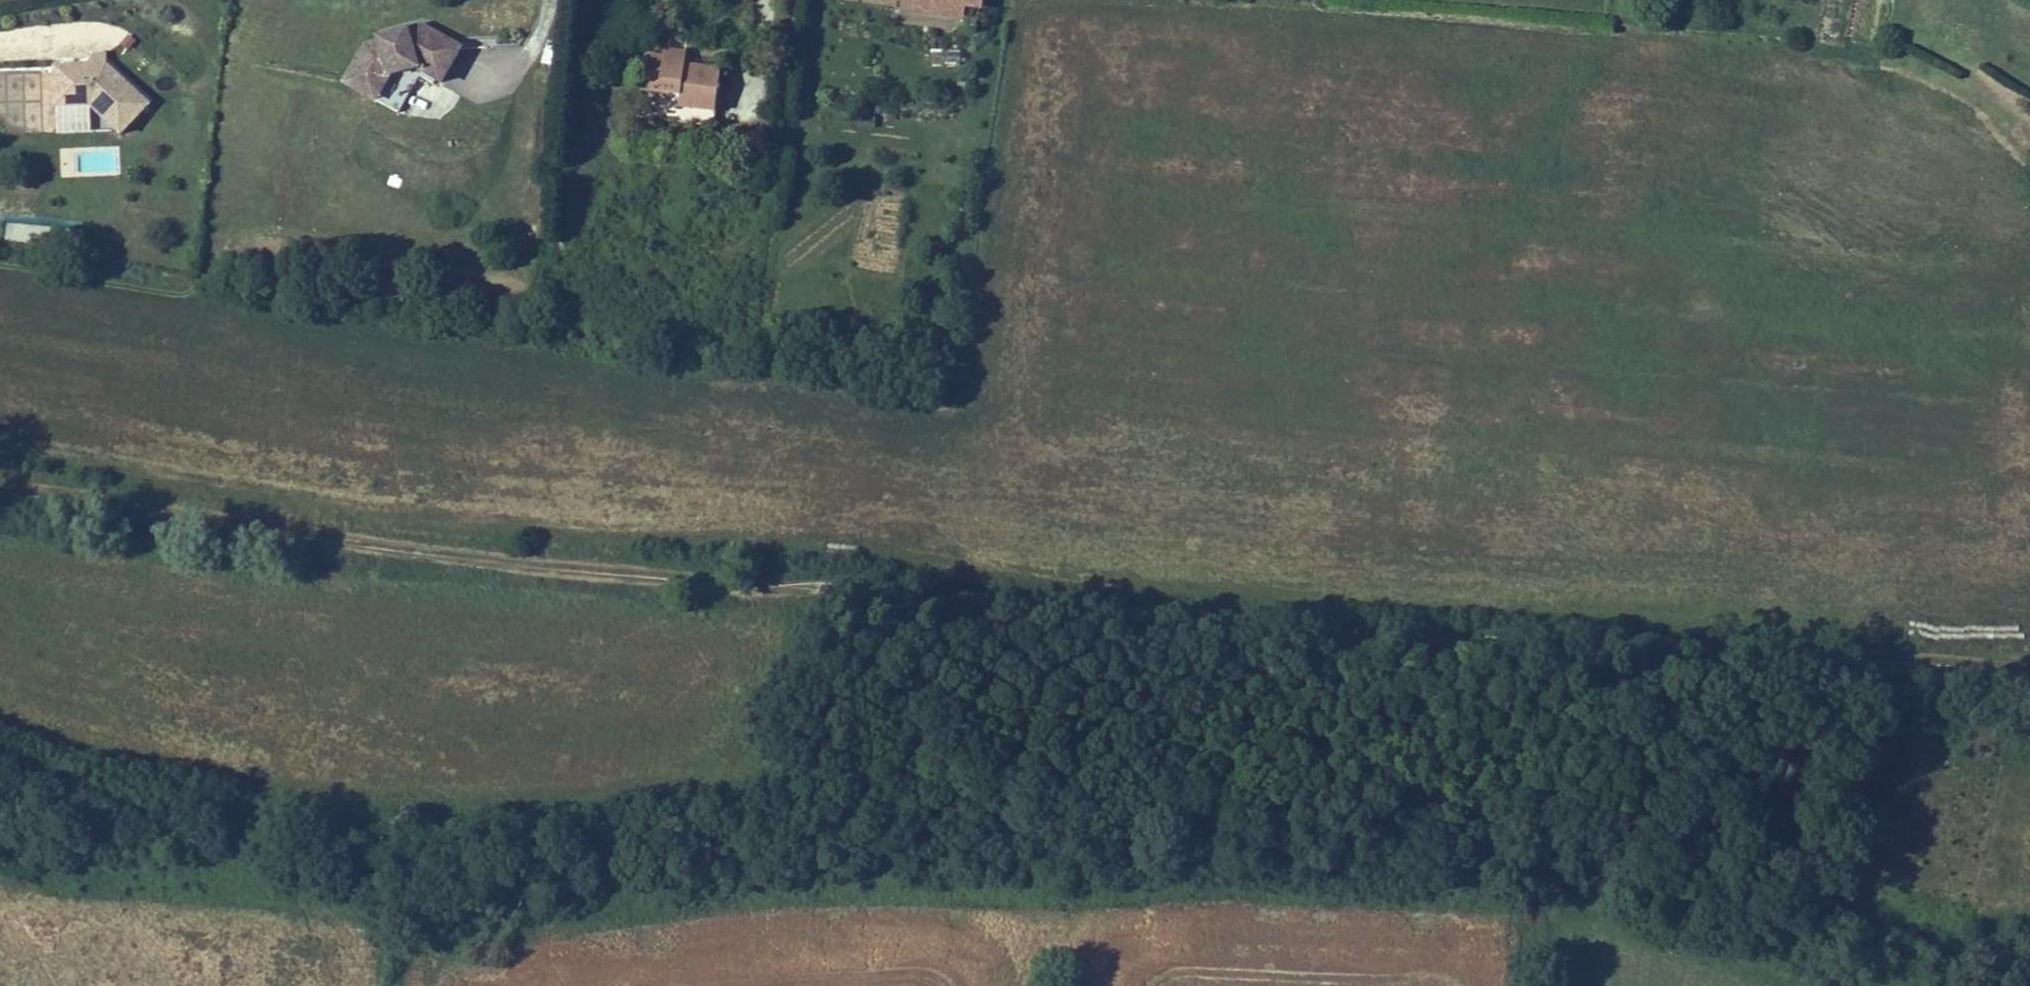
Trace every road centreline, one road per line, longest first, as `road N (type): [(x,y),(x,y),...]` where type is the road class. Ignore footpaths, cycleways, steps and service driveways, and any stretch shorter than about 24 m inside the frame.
road 1 (track): [(2029,668),(1795,653),(1505,649),(532,562),(0,483)]

